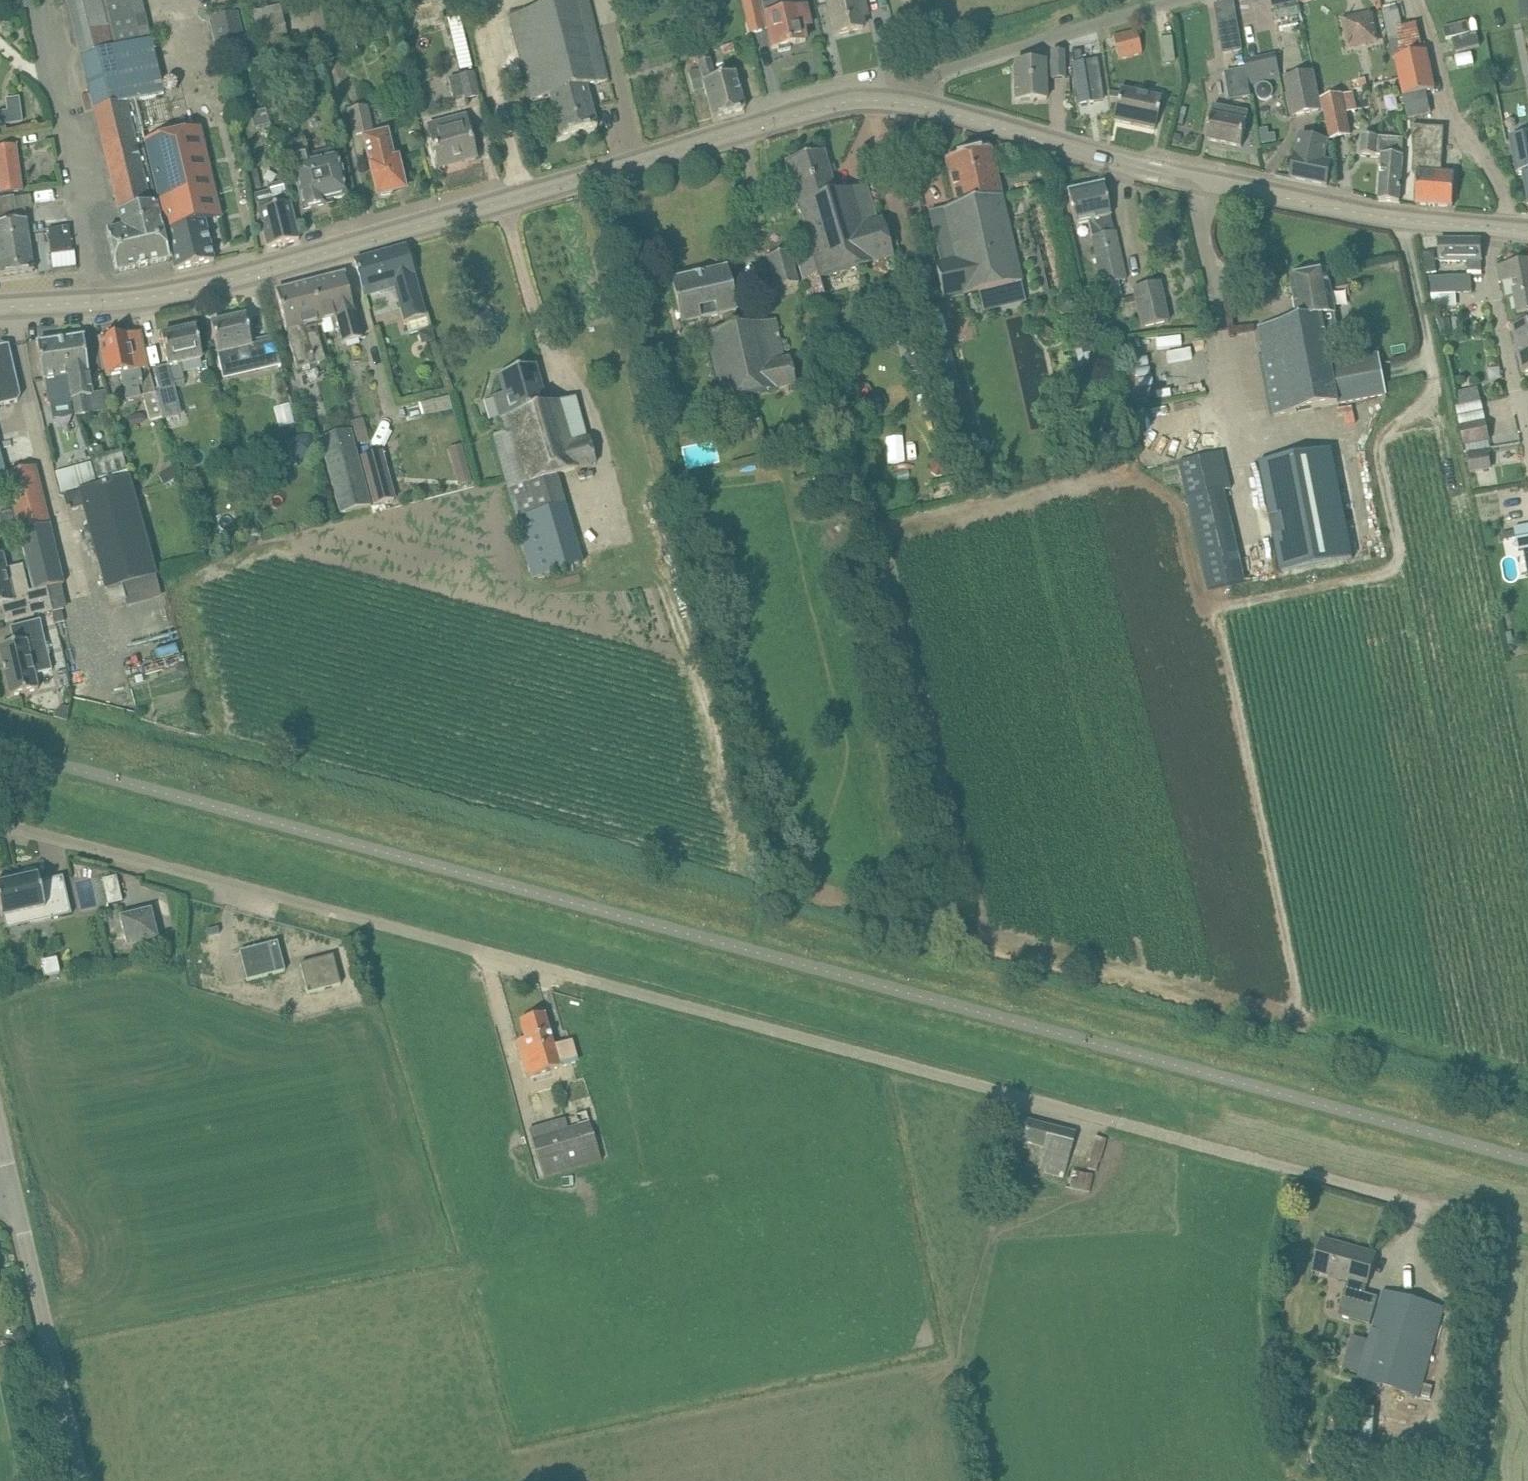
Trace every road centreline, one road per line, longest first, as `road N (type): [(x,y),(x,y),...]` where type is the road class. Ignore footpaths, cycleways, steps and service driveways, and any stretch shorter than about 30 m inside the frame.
road 1 (unclassified): [(1440,1208),(0,824)]
road 2 (tertiary): [(0,308),(186,290),(828,105),(906,103)]
road 3 (tertiary): [(1527,230),(1367,213),(1157,171),(906,103)]
road 4 (unclassified): [(906,103),(923,80),(947,69),(1179,0)]
road 5 (unclassified): [(82,1480),(15,1196)]

